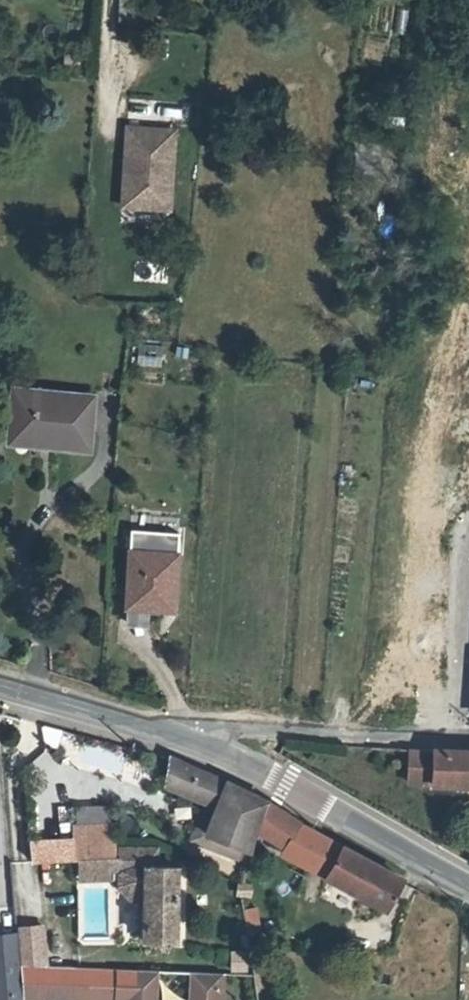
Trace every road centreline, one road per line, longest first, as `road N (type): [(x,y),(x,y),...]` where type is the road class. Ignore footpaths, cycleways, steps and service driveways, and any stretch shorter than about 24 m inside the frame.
road 1 (tertiary): [(183,742),(289,786),(468,892)]
road 2 (residential): [(183,742),(275,727),(468,731)]
road 3 (tertiary): [(0,691),(183,742)]

